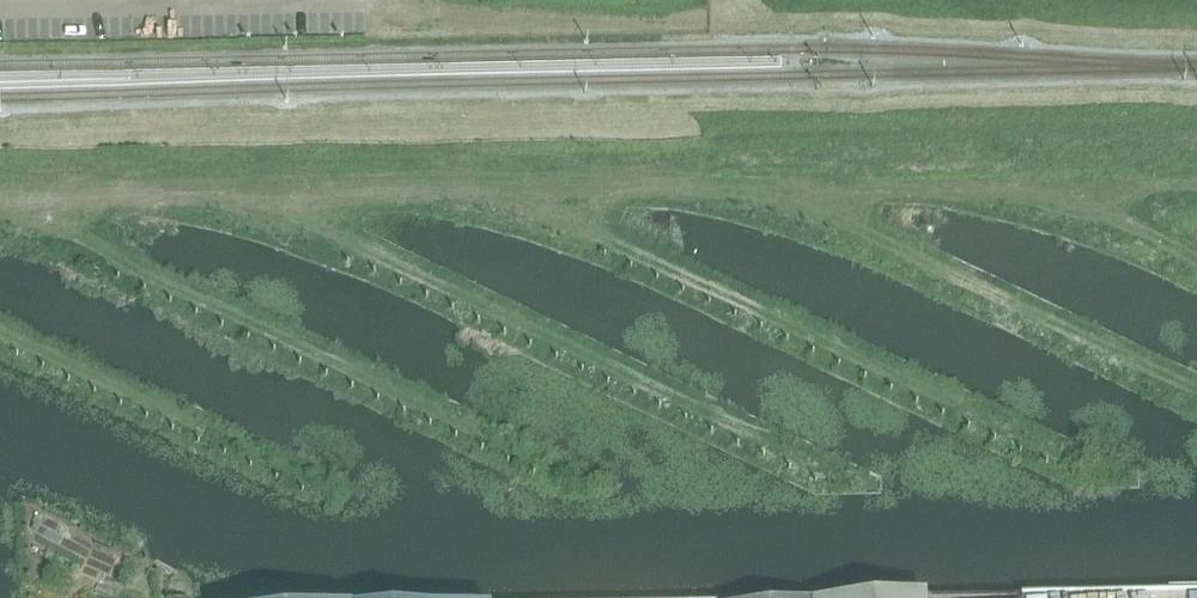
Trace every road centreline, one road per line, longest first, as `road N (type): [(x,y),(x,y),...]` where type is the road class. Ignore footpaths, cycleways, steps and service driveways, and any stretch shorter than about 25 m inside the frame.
road 1 (unclassified): [(315,0),(0,4)]

